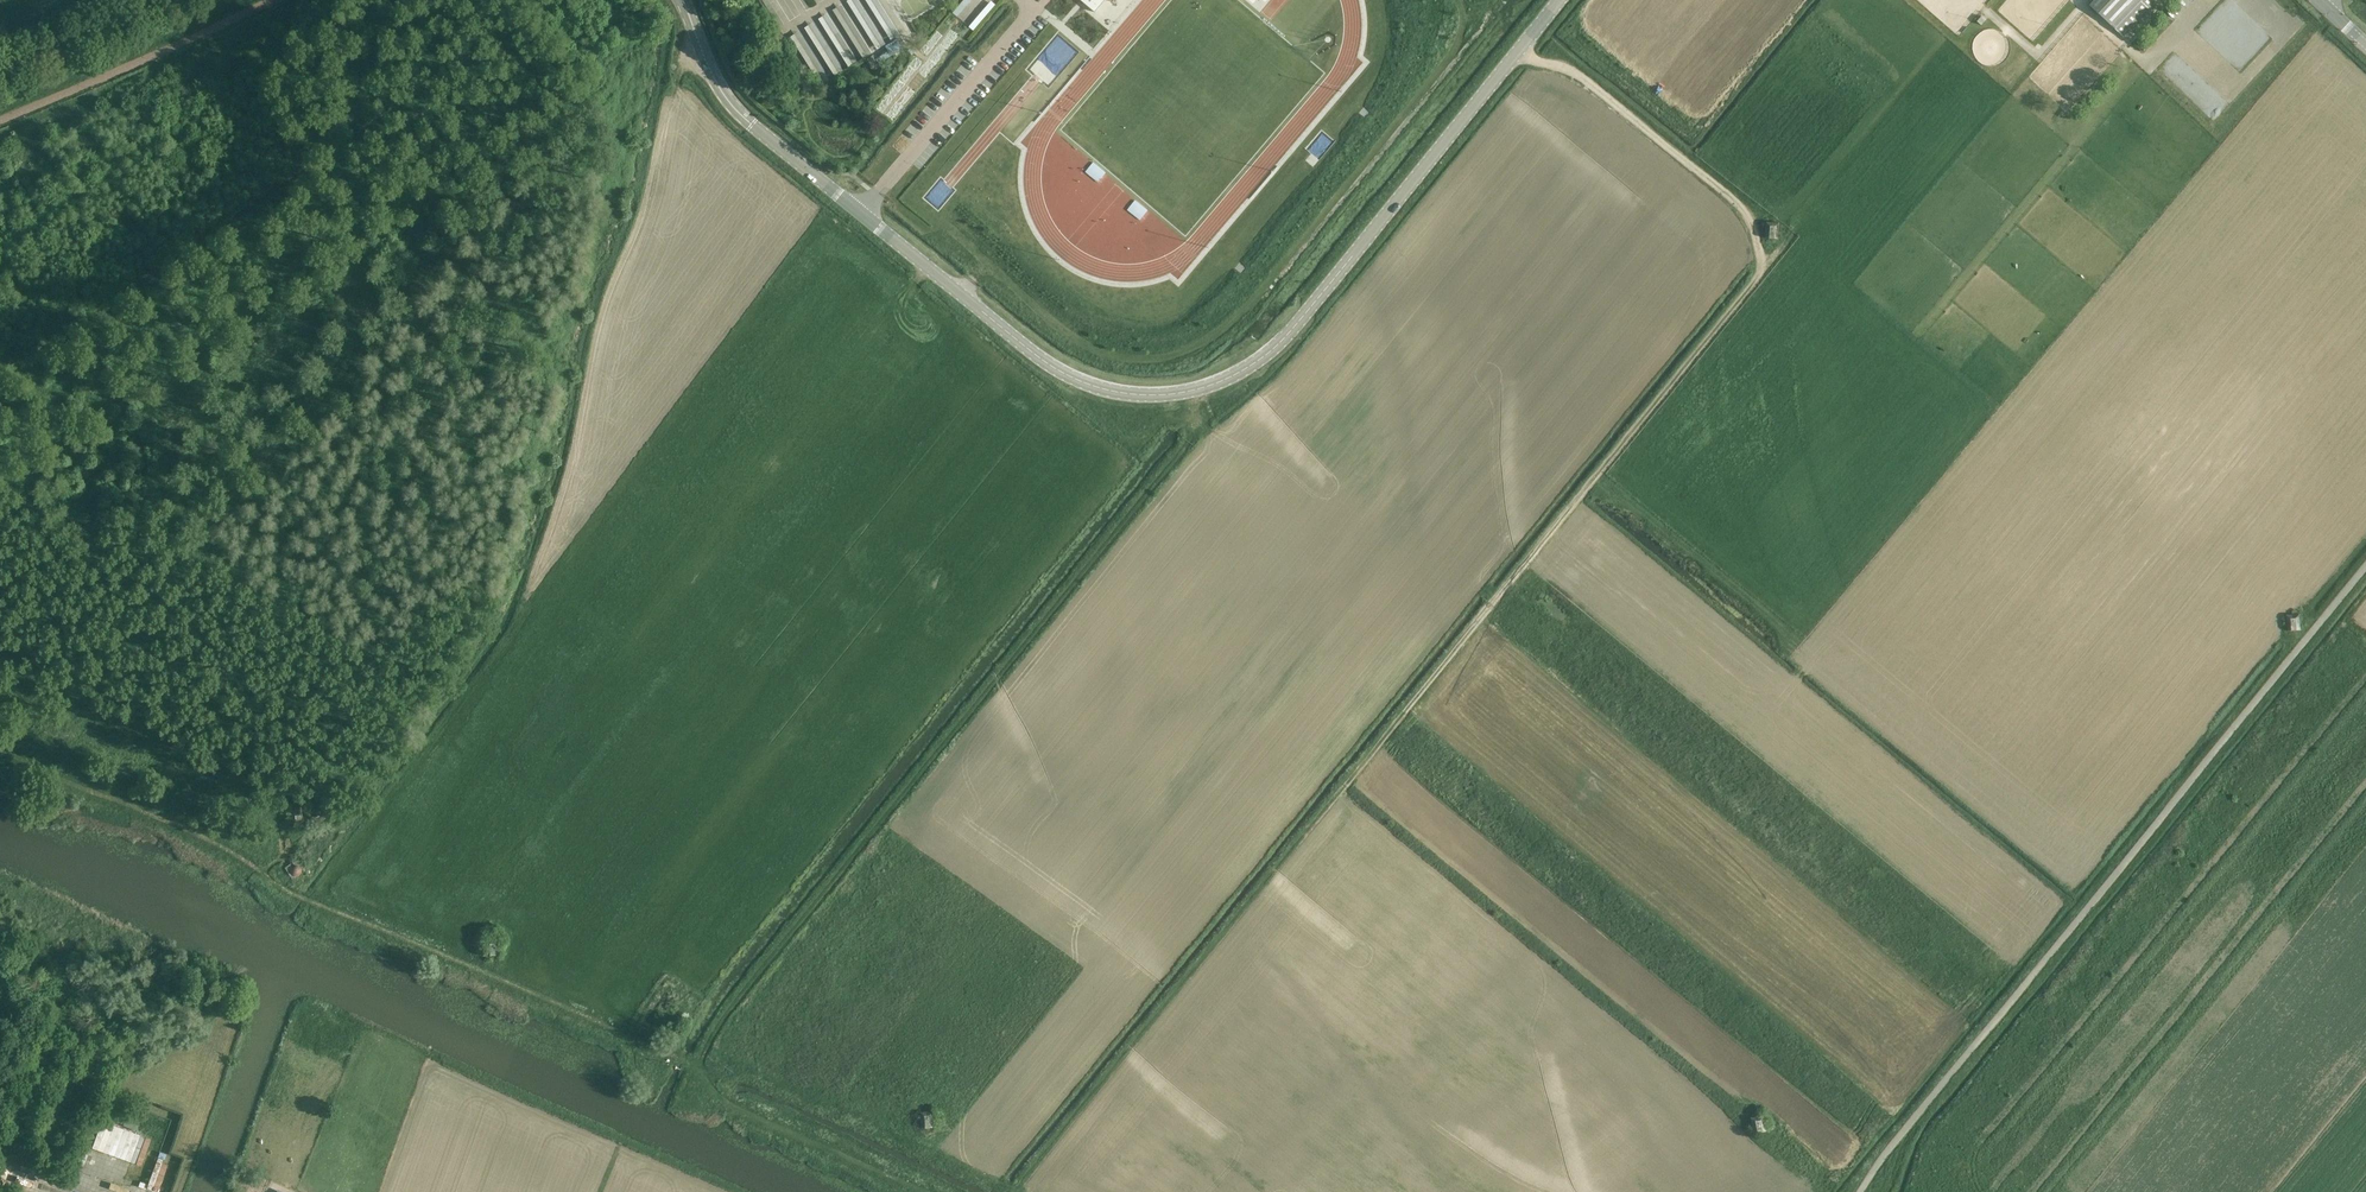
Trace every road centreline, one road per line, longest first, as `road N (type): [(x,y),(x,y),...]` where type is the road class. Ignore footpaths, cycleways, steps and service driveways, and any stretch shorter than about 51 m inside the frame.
road 1 (tertiary): [(1560,0),(1280,345),(1201,388),(1124,396),(1052,371),(751,124),(716,82),(683,0)]
road 2 (track): [(1191,391),(1198,426),(723,1017),(698,1066)]
road 3 (tertiary): [(0,73),(168,0)]

